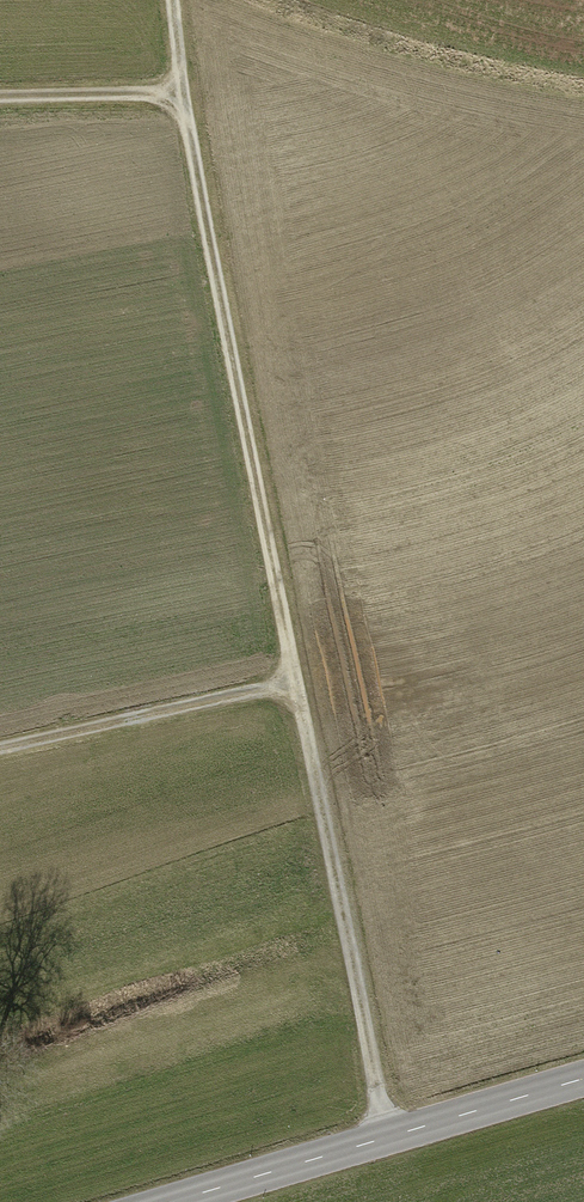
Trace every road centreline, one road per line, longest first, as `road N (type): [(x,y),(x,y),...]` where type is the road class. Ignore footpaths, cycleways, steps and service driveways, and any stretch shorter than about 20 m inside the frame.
road 1 (track): [(393,1142),(179,95),(172,0)]
road 2 (secondary): [(188,1201),(583,1085)]
road 3 (track): [(298,690),(0,753)]
road 4 (track): [(179,95),(0,100)]

